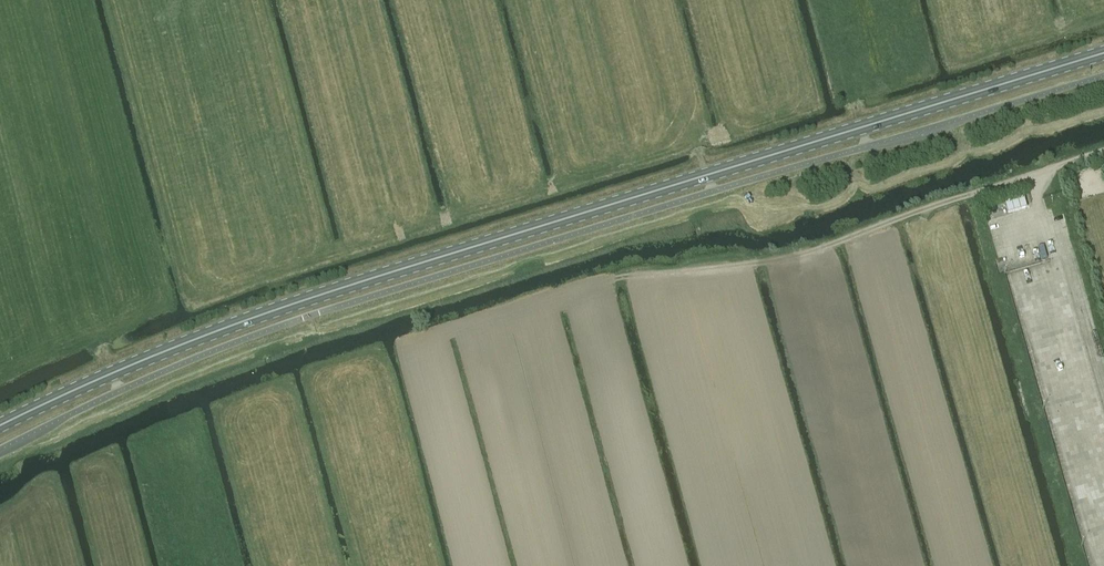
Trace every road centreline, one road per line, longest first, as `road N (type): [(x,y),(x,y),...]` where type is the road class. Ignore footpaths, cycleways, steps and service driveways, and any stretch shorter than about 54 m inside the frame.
road 1 (unclassified): [(0,450),(199,357),(353,302),(1103,76)]
road 2 (primary): [(0,427),(113,373),(311,298),(1103,53)]
road 3 (track): [(113,373),(0,28)]
road 4 (track): [(488,319),(627,278),(735,262)]
road 5 (track): [(972,195),(783,261),(735,262)]
road 6 (track): [(639,0),(676,130),(698,149),(706,176)]
road 7 (unclassified): [(972,195),(1103,151)]

